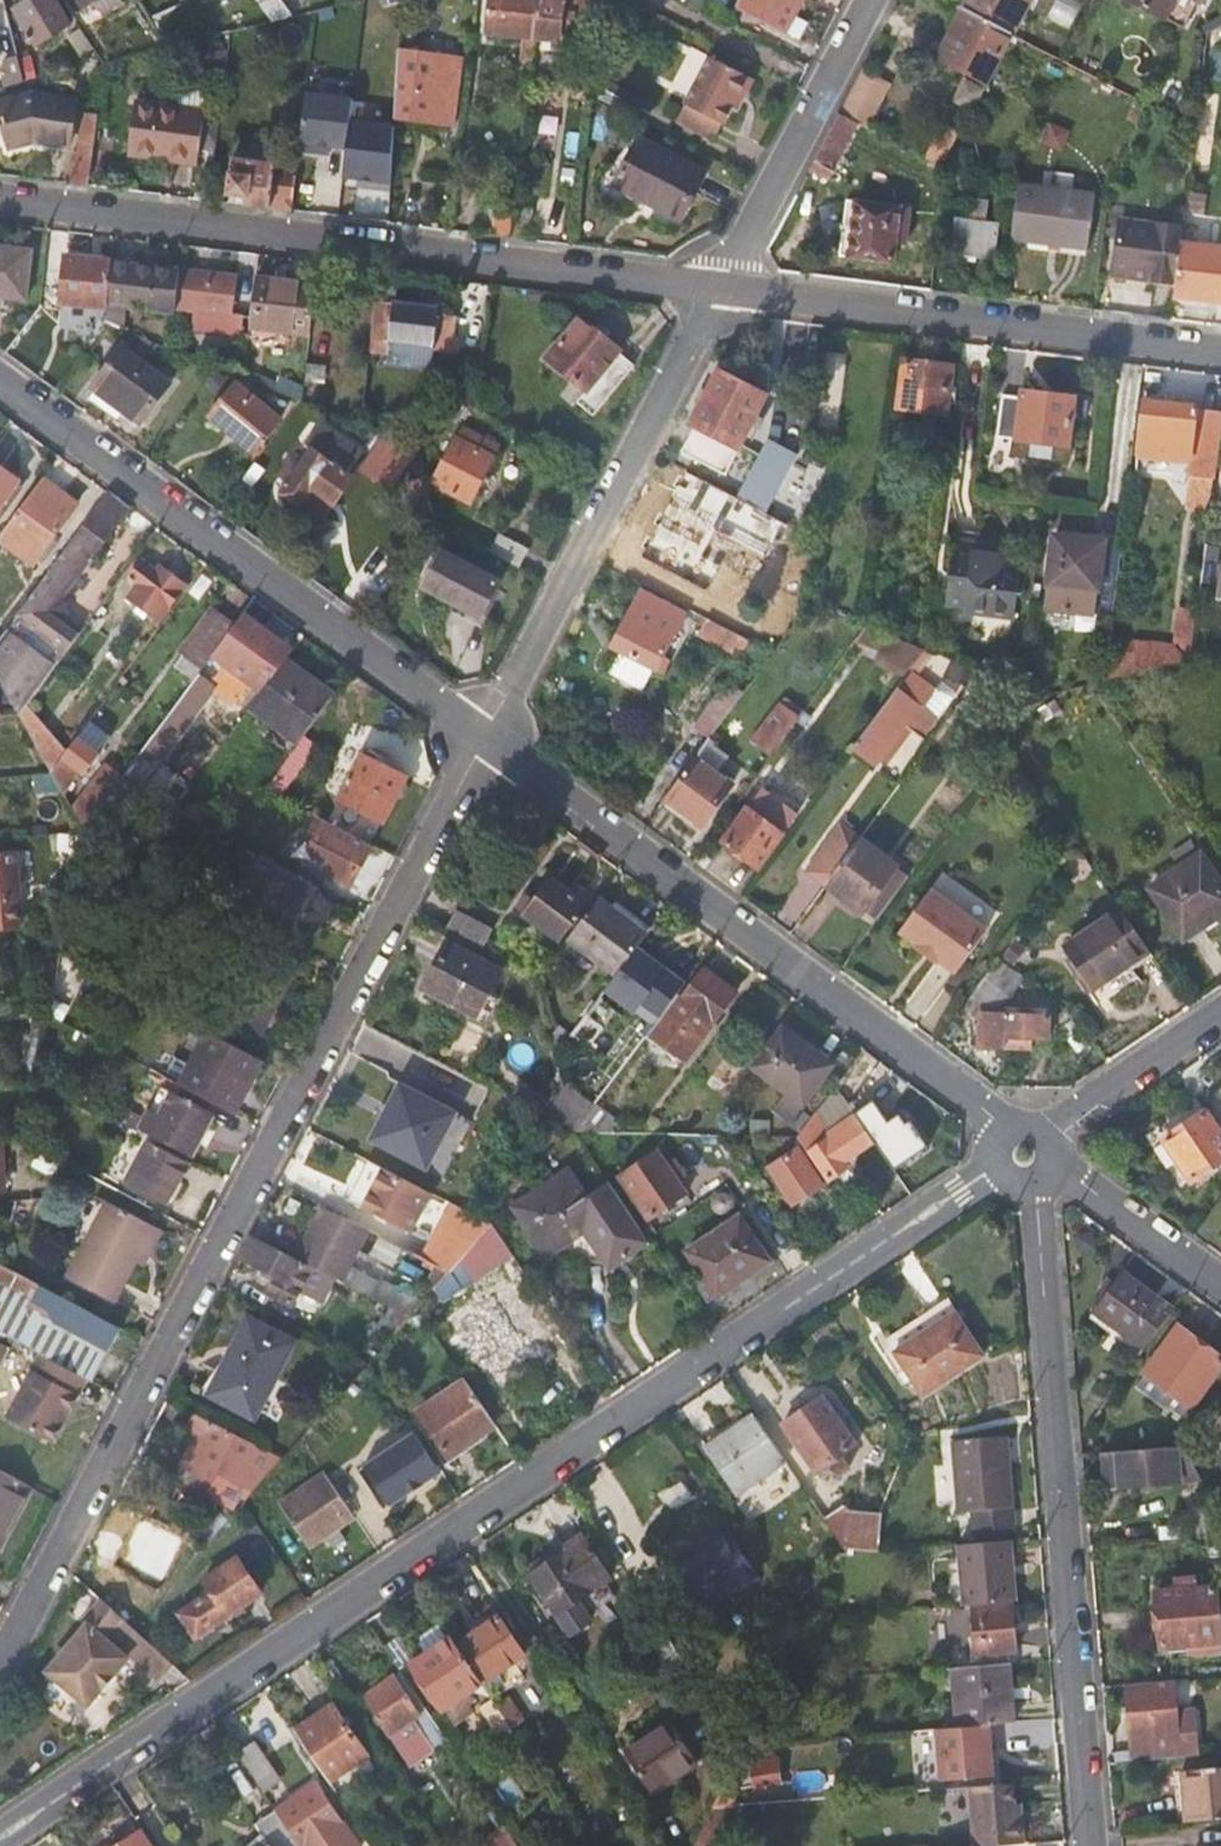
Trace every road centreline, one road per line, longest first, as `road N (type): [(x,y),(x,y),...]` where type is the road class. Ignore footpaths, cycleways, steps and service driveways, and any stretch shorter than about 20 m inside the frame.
road 1 (residential): [(0,1835),(990,1171)]
road 2 (residential): [(485,737),(0,1659)]
road 3 (residential): [(0,199),(722,289)]
road 4 (residential): [(1091,1845),(1030,1185)]
road 5 (residential): [(995,1131),(485,737)]
road 6 (residential): [(485,737),(0,380)]
road 7 (residential): [(722,289),(485,737)]
road 8 (residential): [(722,289),(1220,350)]
road 9 (residential): [(873,0),(722,289)]
road 10 (residential): [(1220,1018),(1046,1136)]
road 11 (residential): [(1220,1289),(1047,1170)]

